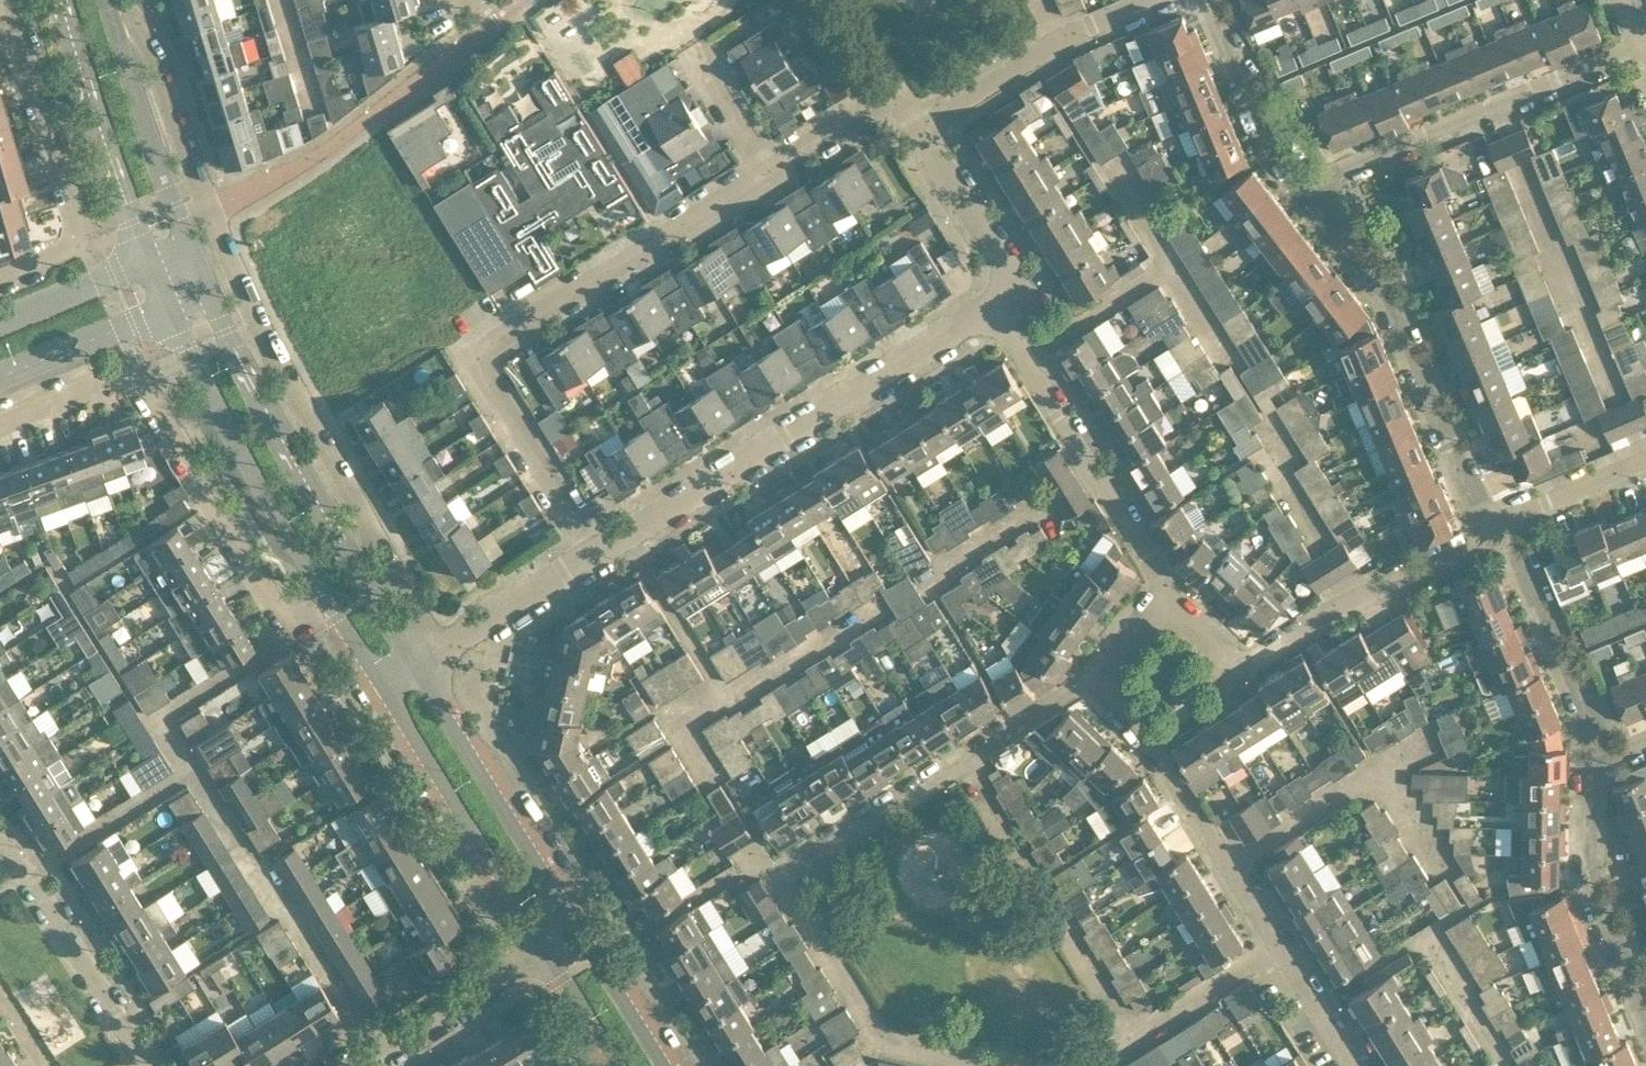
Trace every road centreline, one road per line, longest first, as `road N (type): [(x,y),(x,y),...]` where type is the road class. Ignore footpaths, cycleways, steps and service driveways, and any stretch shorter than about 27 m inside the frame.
road 1 (residential): [(599,553),(486,377),(486,354),(501,335),(872,109),(900,110),(920,128)]
road 2 (residential): [(415,665),(422,621),(253,309),(152,44),(111,13)]
road 3 (residential): [(0,423),(135,376),(295,636),(335,611)]
road 4 (residential): [(599,553),(988,302)]
road 5 (tertiary): [(415,665),(260,401),(200,273)]
road 6 (residential): [(1162,582),(1257,666),(1347,608),(1484,549),(1501,534)]
road 7 (residential): [(1501,534),(1482,516),(1388,294),(1304,185)]
road 8 (residential): [(1304,185),(1644,43)]
road 9 (tertiary): [(170,309),(222,421),(335,611)]
road 10 (residential): [(1162,582),(988,302)]
road 11 (residential): [(1279,948),(1146,737),(1089,682)]
road 12 (residential): [(963,760),(1135,1038)]
road 13 (residential): [(1012,1065),(876,1030),(779,876)]
road 14 (tertiary): [(381,685),(546,951)]
road 15 (tertiary): [(577,932),(415,665)]
road 16 (tertiary): [(60,0),(150,265)]
road 17 (tertiary): [(200,273),(111,13)]
road 18 (residential): [(148,1065),(29,875),(0,845)]
road 19 (residential): [(1645,1008),(1593,882),(1591,755)]
road 20 (residential): [(920,128),(1064,34),(1148,0)]
road 21 (residential): [(7,0),(78,235)]
road 22 (residential): [(1591,755),(1587,724),(1501,534)]
road 23 (residential): [(359,1065),(546,951)]
road 24 (residential): [(779,876),(963,760)]
road 25 (residential): [(415,665),(599,553)]
road 26 (residential): [(1304,185),(1253,106),(1210,0)]
road 27 (residential): [(988,302),(1006,279),(1000,249),(920,128)]
road 28 (tertiary): [(0,378),(170,309)]
road 29 (residential): [(1279,948),(1135,1038)]
road 30 (residential): [(1501,534),(1521,513),(1645,460)]
road 31 (tertiary): [(150,265),(0,323)]
road 32 (tertiary): [(662,1065),(577,932)]
road 33 (residential): [(963,760),(1089,682)]
road 34 (residential): [(1354,1065),(1279,948)]
road 35 (tertiary): [(546,951),(617,1065)]
road 36 (residential): [(1089,682),(1162,582)]

